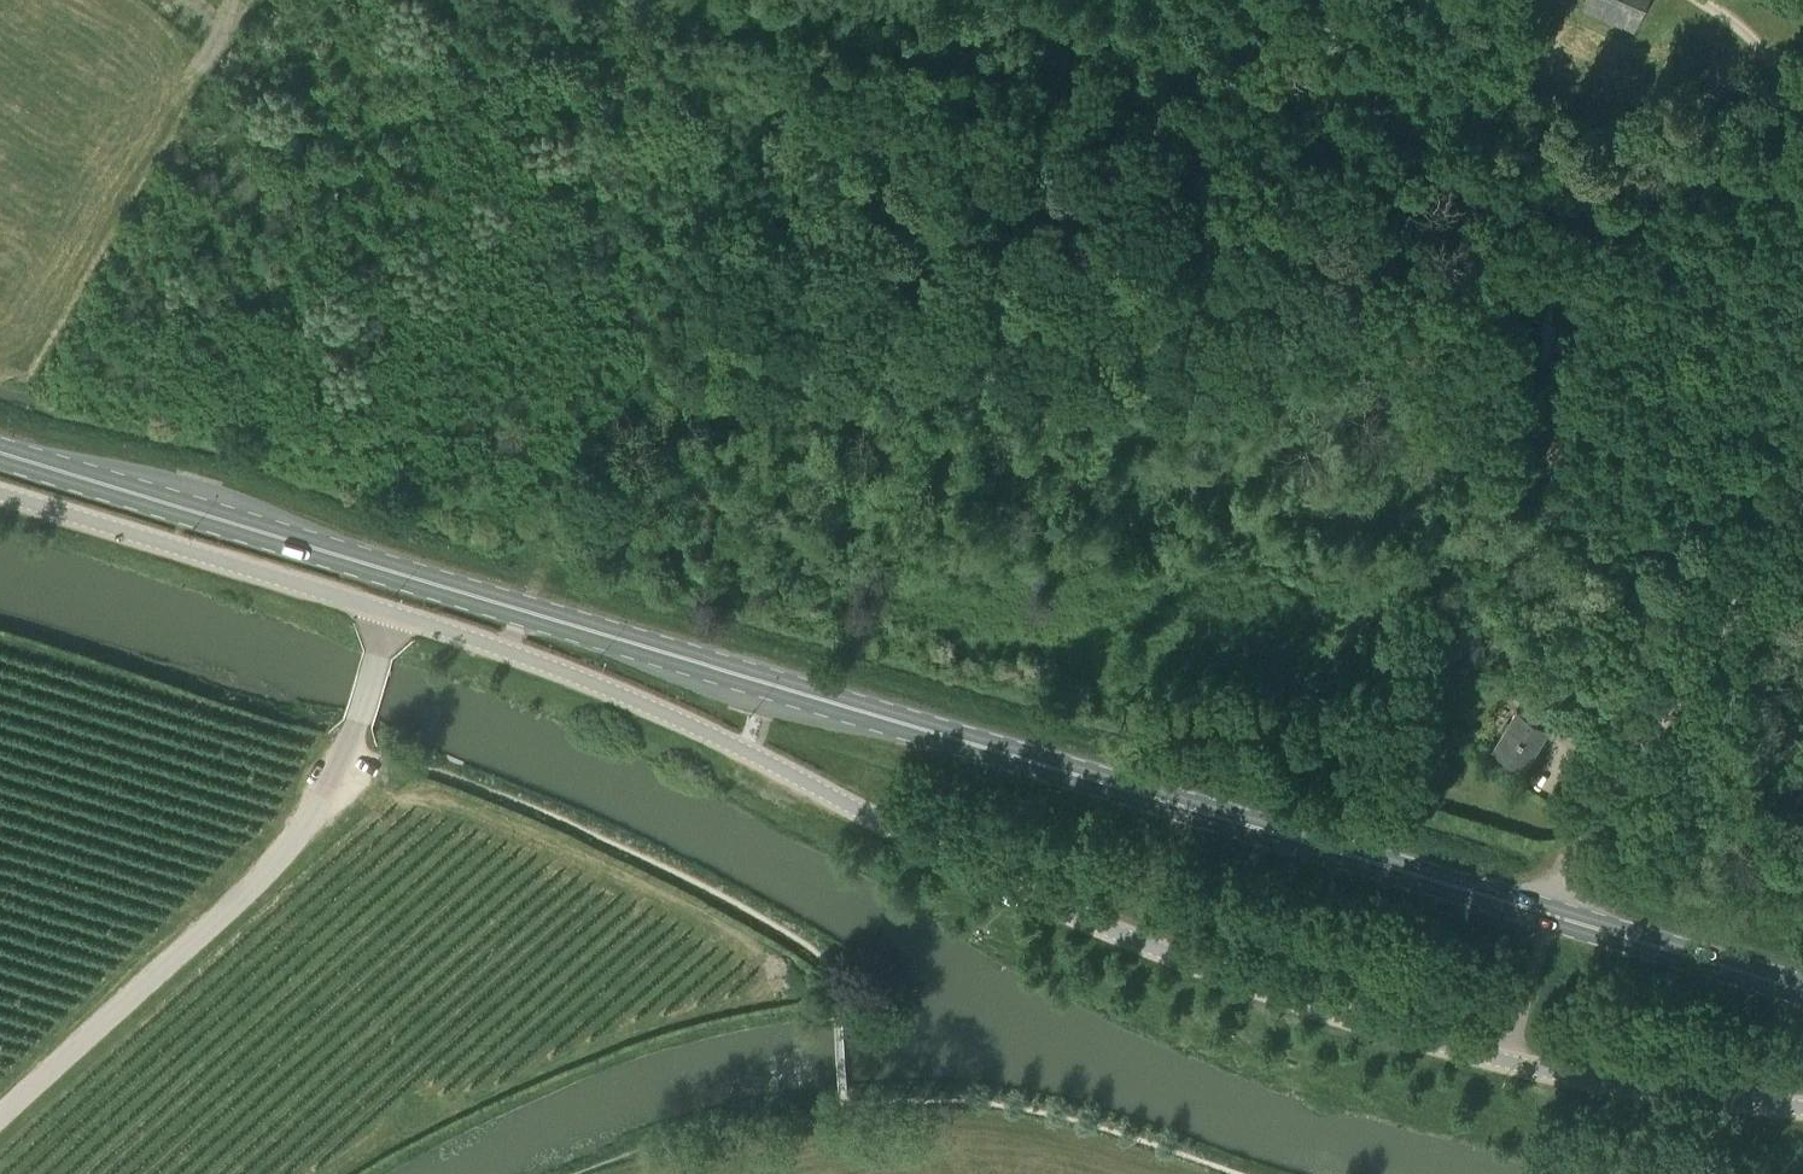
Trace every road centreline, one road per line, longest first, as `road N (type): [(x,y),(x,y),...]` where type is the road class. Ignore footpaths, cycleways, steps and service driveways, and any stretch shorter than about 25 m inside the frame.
road 1 (primary): [(1802,990),(0,450)]
road 2 (unclassified): [(1802,1107),(1506,1061),(1313,1007),(980,872),(599,686),(389,612)]
road 3 (track): [(1802,227),(814,58),(826,24),(696,0)]
road 4 (unclassified): [(0,1118),(255,883),(314,813),(348,748),(389,612)]
road 5 (track): [(537,573),(774,151),(814,58)]
road 6 (unclassified): [(389,612),(0,494)]
road 7 (track): [(1802,169),(1788,92),(1766,54),(1702,0)]

